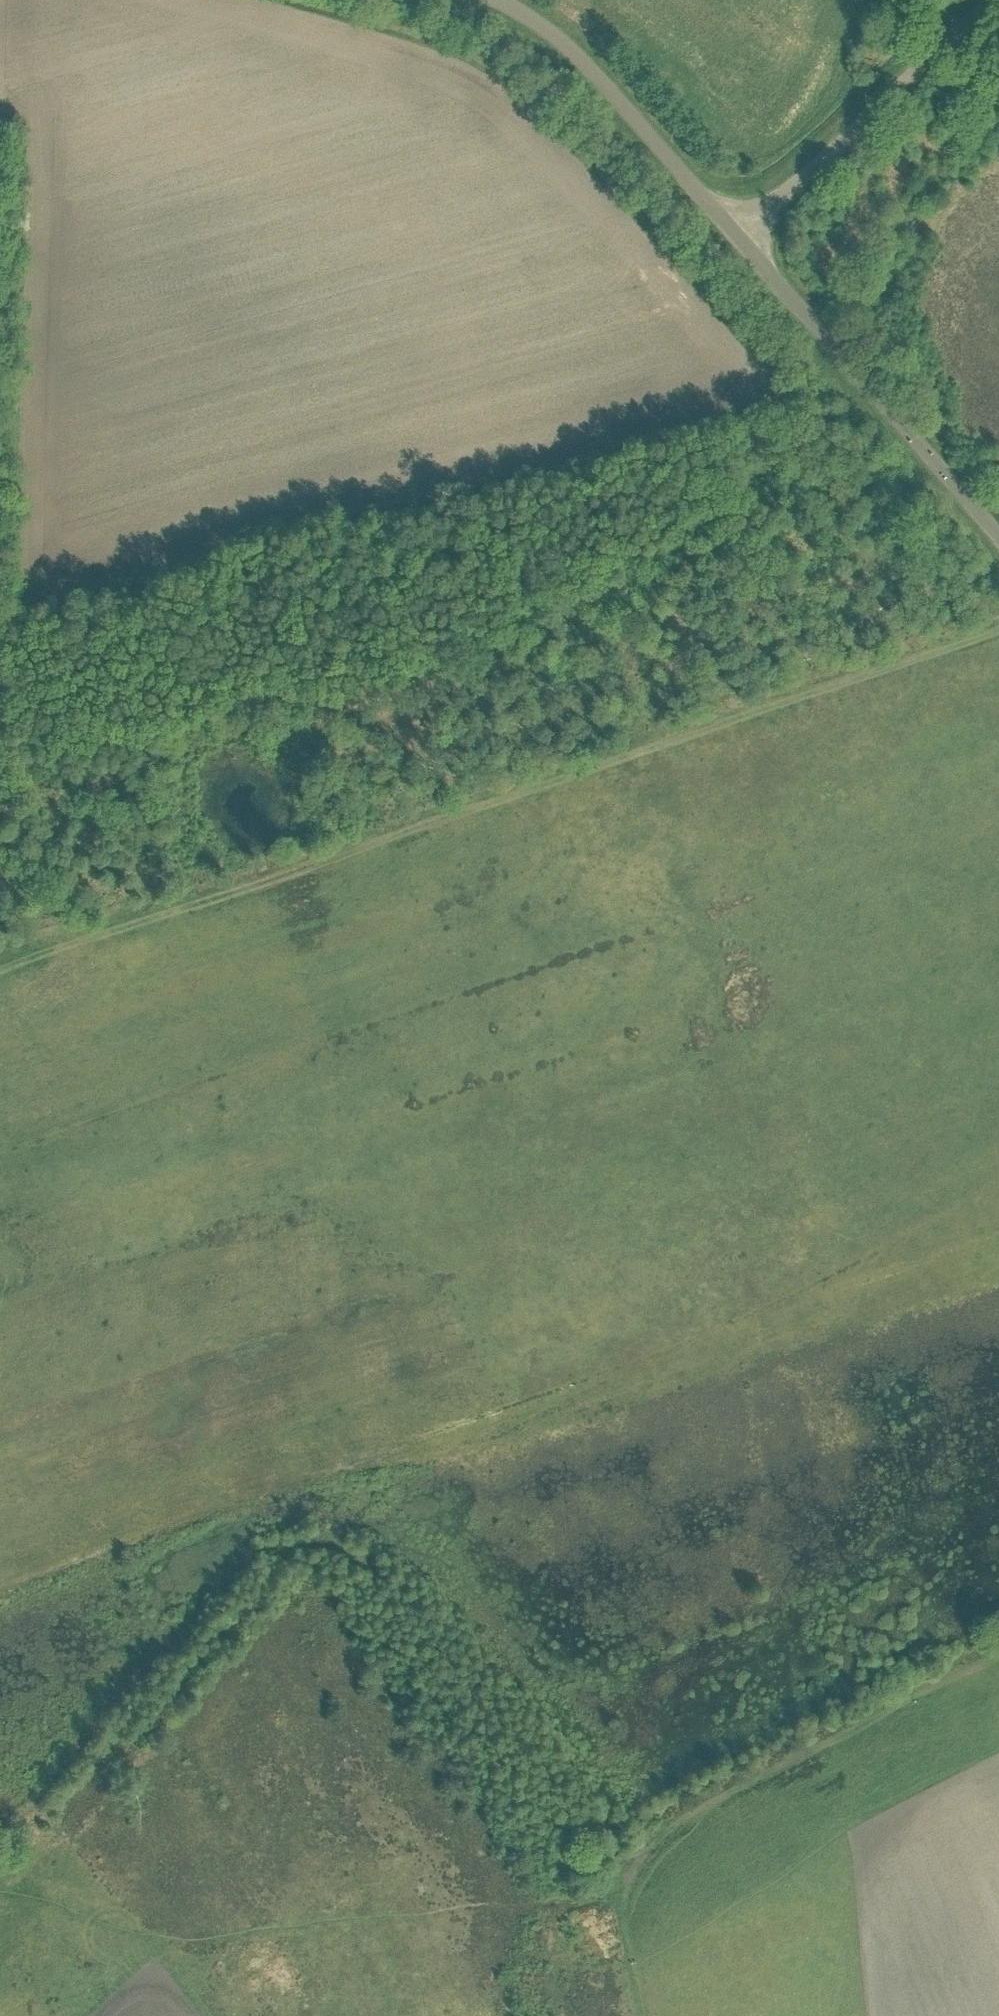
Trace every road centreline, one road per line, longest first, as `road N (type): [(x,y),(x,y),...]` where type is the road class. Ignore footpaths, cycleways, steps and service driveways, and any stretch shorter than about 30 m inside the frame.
road 1 (unclassified): [(998,529),(740,239)]
road 2 (unclassified): [(740,239),(994,0)]
road 3 (unclassified): [(740,239),(556,33),(501,0)]

